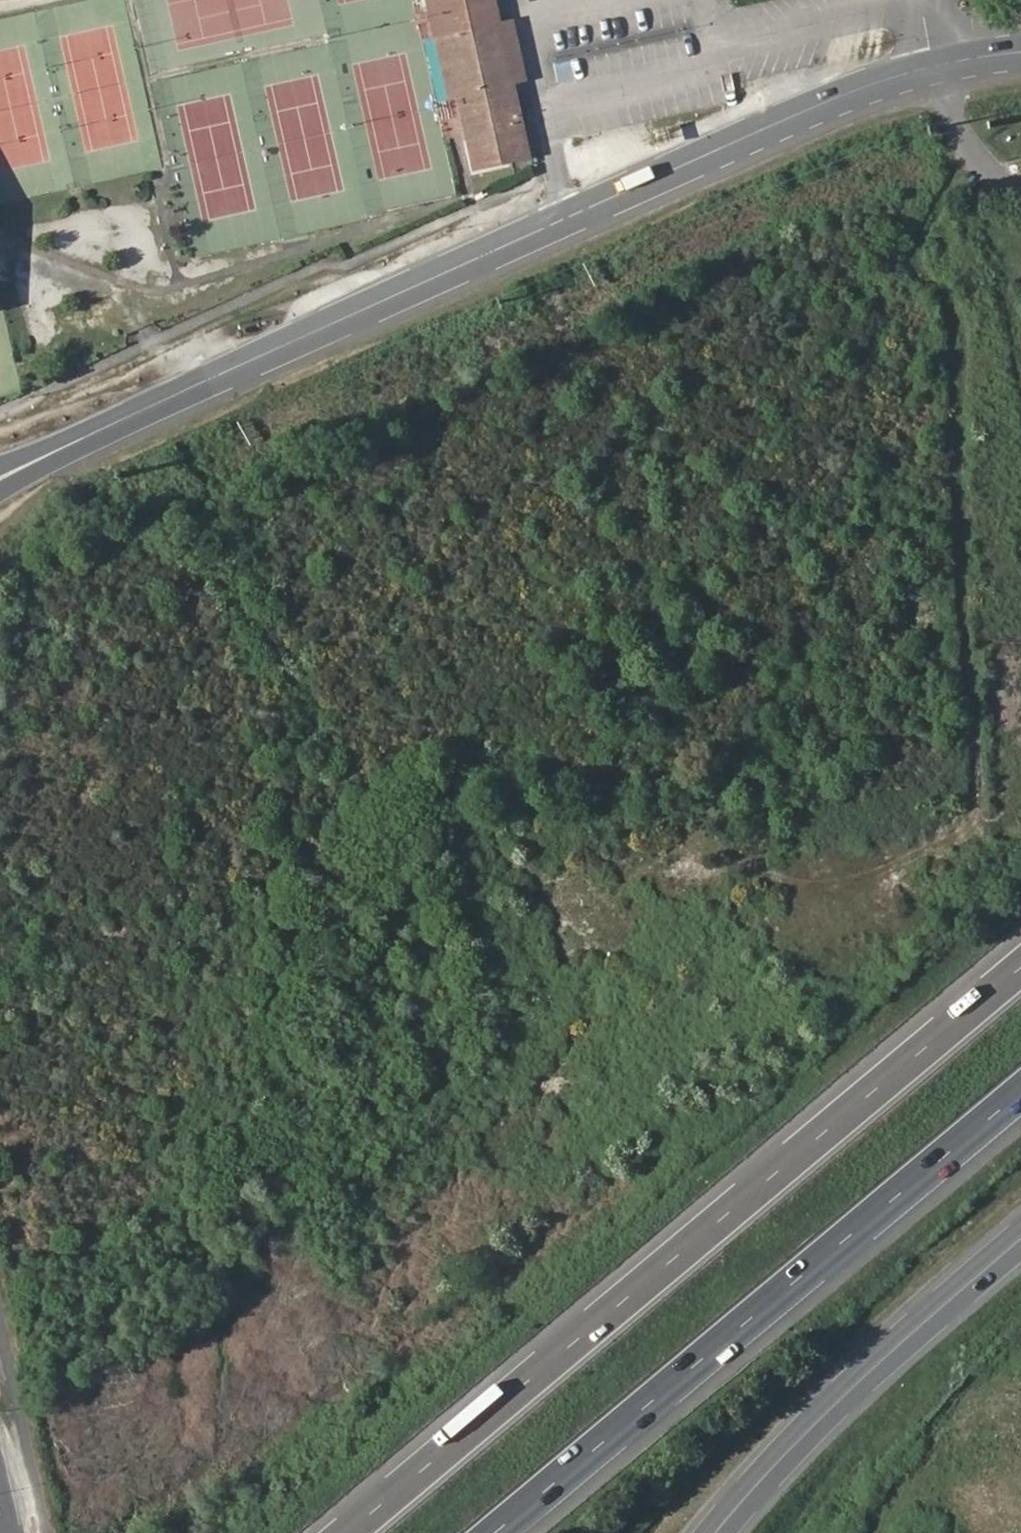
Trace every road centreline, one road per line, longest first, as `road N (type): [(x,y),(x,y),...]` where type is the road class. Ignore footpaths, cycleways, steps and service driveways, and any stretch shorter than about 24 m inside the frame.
road 1 (secondary): [(1020,52),(936,68),(777,123),(67,447)]
road 2 (motorway): [(1020,966),(348,1532)]
road 3 (motorway): [(498,1532),(1020,1094)]
road 4 (secondary): [(1020,1242),(892,1351),(720,1532)]

